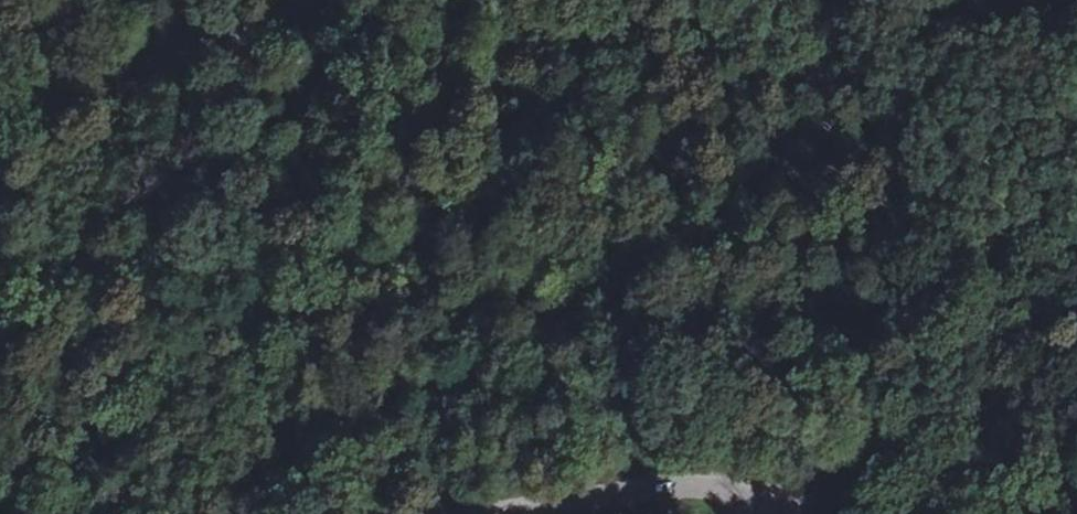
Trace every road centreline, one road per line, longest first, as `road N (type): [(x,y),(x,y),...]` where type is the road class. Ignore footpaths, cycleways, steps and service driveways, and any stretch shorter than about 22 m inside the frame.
road 1 (tertiary): [(304,0),(0,141)]
road 2 (tertiary): [(517,513),(708,487),(739,493),(753,513)]
road 3 (track): [(956,246),(864,411)]
road 4 (track): [(864,411),(781,513)]

